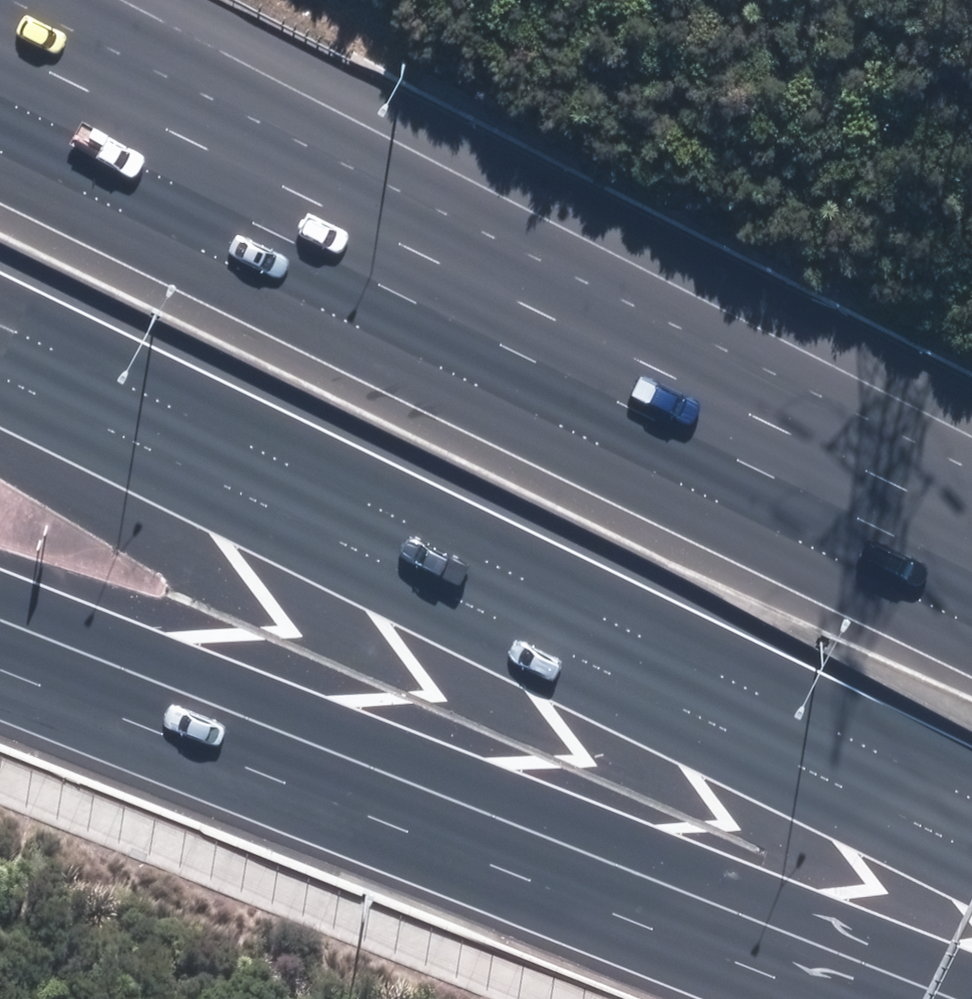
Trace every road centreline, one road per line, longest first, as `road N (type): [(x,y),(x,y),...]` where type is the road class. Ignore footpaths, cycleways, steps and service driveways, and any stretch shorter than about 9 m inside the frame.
road 1 (motorway): [(971,854),(0,375)]
road 2 (motorway): [(919,998),(0,642)]
road 3 (motorway): [(0,30),(758,474)]
road 4 (motorway): [(0,101),(758,474)]
road 5 (motorway): [(758,474),(971,578)]

